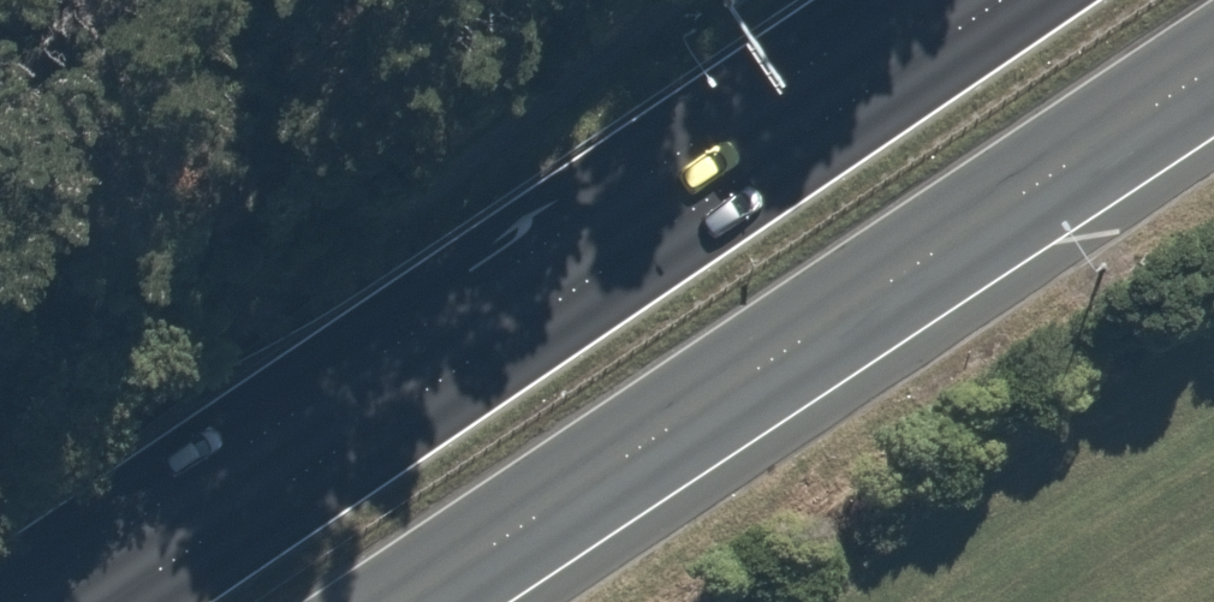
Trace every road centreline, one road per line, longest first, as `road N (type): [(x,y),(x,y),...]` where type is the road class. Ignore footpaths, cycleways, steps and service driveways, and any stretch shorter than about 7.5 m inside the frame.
road 1 (trunk): [(61,601),(956,0)]
road 2 (trunk): [(1213,70),(416,601)]

